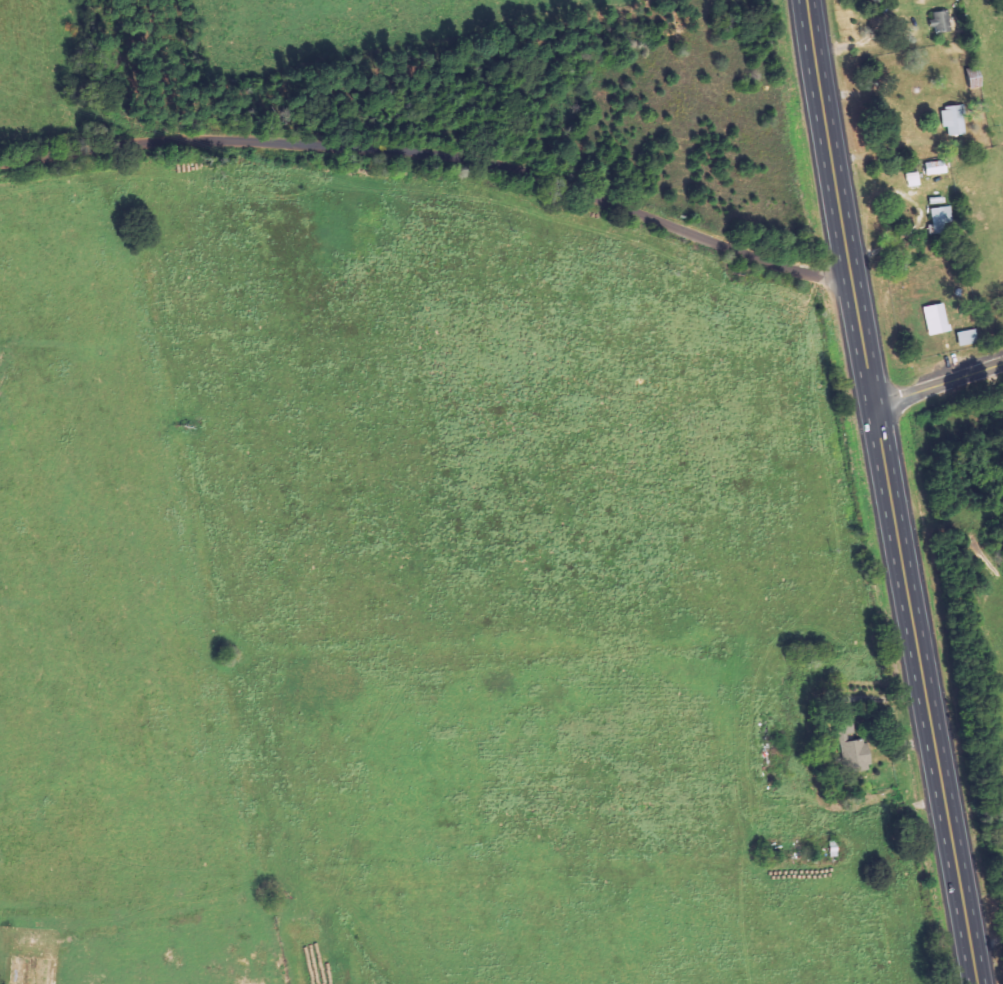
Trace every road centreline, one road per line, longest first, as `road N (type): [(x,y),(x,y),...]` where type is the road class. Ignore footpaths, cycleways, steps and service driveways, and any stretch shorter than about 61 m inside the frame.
road 1 (trunk): [(978,983),(808,0)]
road 2 (residential): [(0,163),(159,141),(442,157),(525,174),(854,290)]
road 3 (tertiary): [(875,407),(1002,365)]

